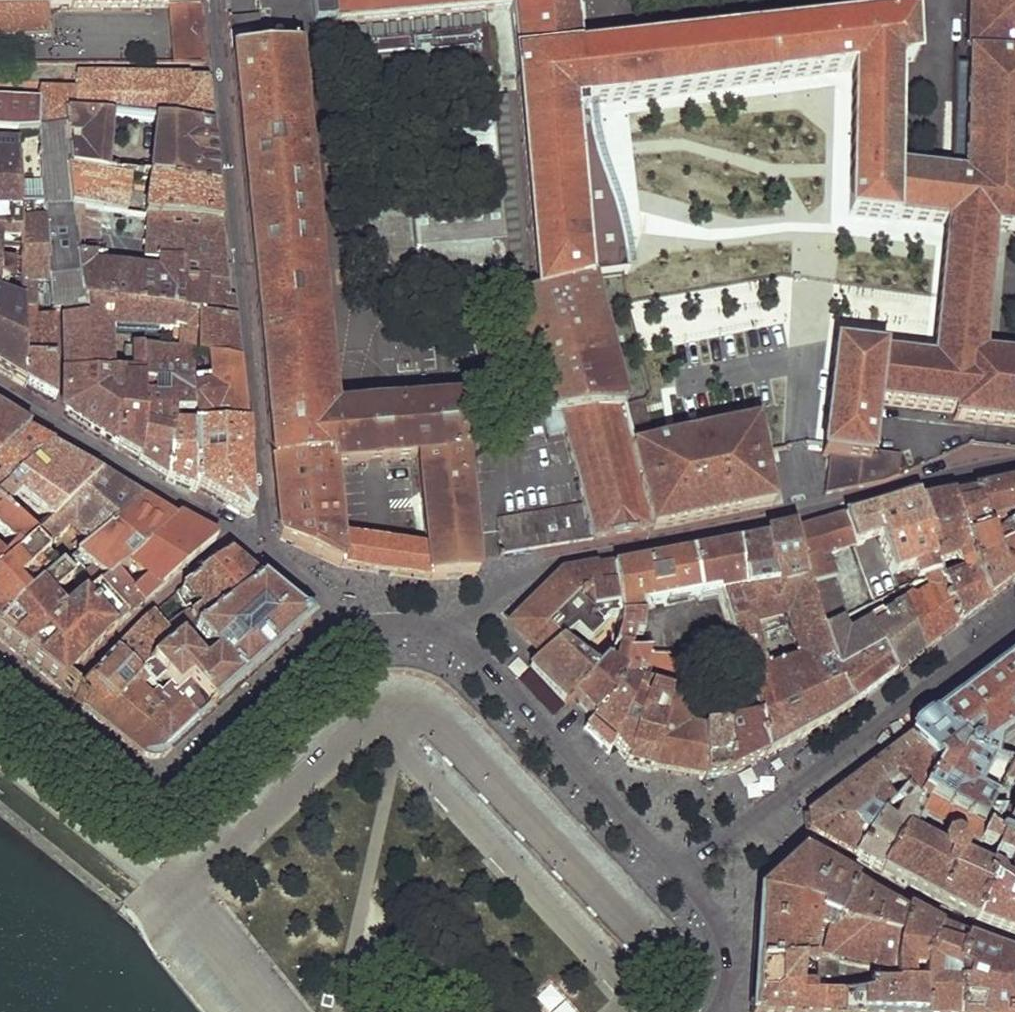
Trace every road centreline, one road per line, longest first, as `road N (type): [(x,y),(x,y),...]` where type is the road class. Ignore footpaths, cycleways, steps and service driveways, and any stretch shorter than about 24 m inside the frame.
road 1 (residential): [(1014,463),(547,568),(493,592),(453,637)]
road 2 (residential): [(265,552),(214,0)]
road 3 (residential): [(0,672),(135,781),(161,783),(209,753),(347,630)]
road 4 (residential): [(453,637),(683,876)]
road 5 (residential): [(1014,620),(753,816)]
road 6 (residential): [(265,552),(0,390)]
road 7 (residential): [(1014,956),(892,901),(753,816)]
road 8 (residential): [(683,876),(724,938),(728,972),(714,1011)]

